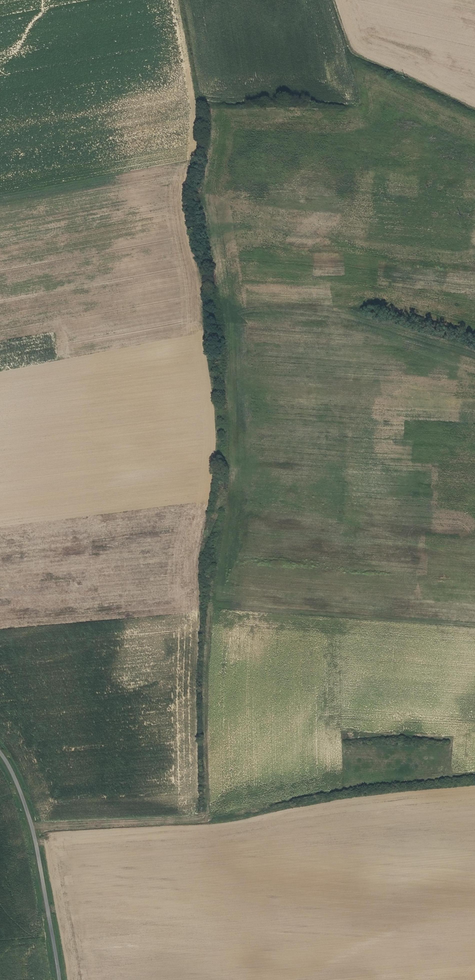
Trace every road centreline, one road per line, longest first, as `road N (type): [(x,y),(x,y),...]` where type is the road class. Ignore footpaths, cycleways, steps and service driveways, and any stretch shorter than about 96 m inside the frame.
road 1 (residential): [(58,979),(33,834),(0,752)]

